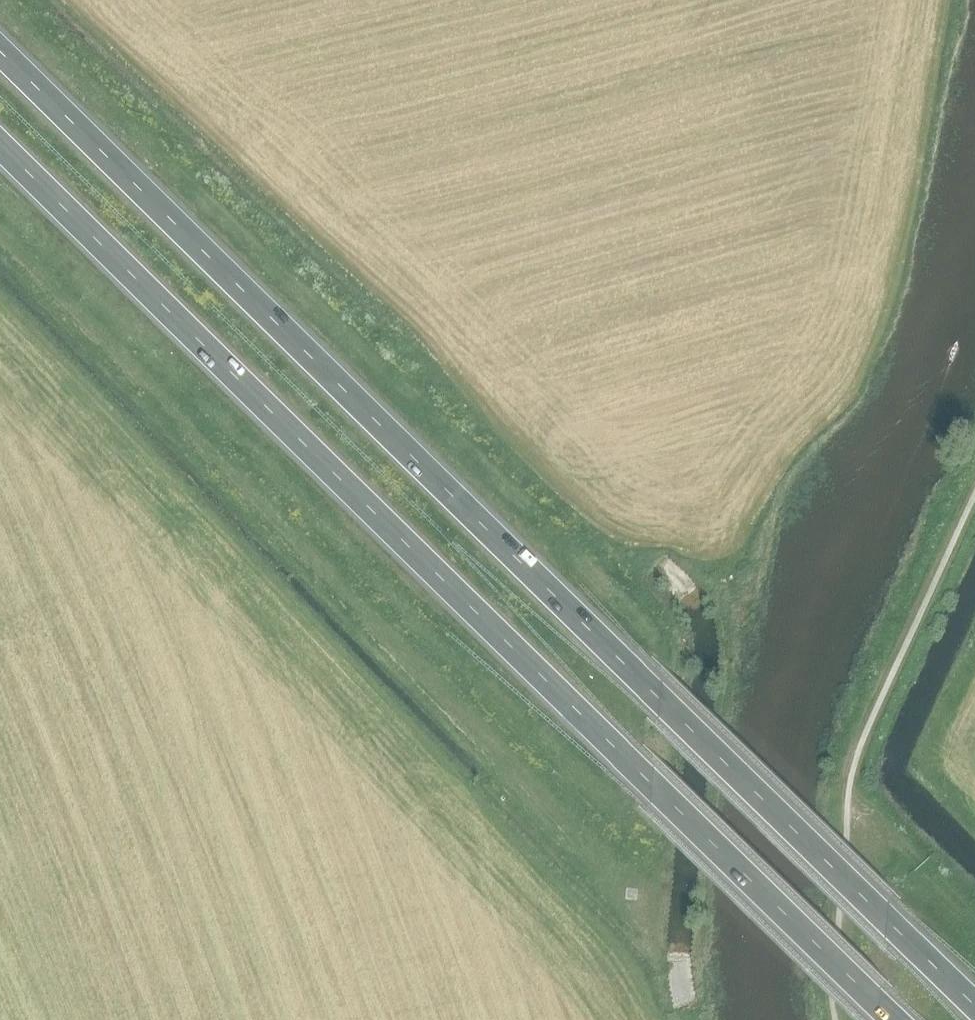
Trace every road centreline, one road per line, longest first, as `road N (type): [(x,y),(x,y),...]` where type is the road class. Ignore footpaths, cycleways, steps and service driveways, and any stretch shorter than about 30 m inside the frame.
road 1 (trunk): [(974,1003),(0,51)]
road 2 (trunk): [(0,145),(897,1019)]
road 3 (track): [(650,550),(690,593),(705,642),(680,952),(686,1006)]

